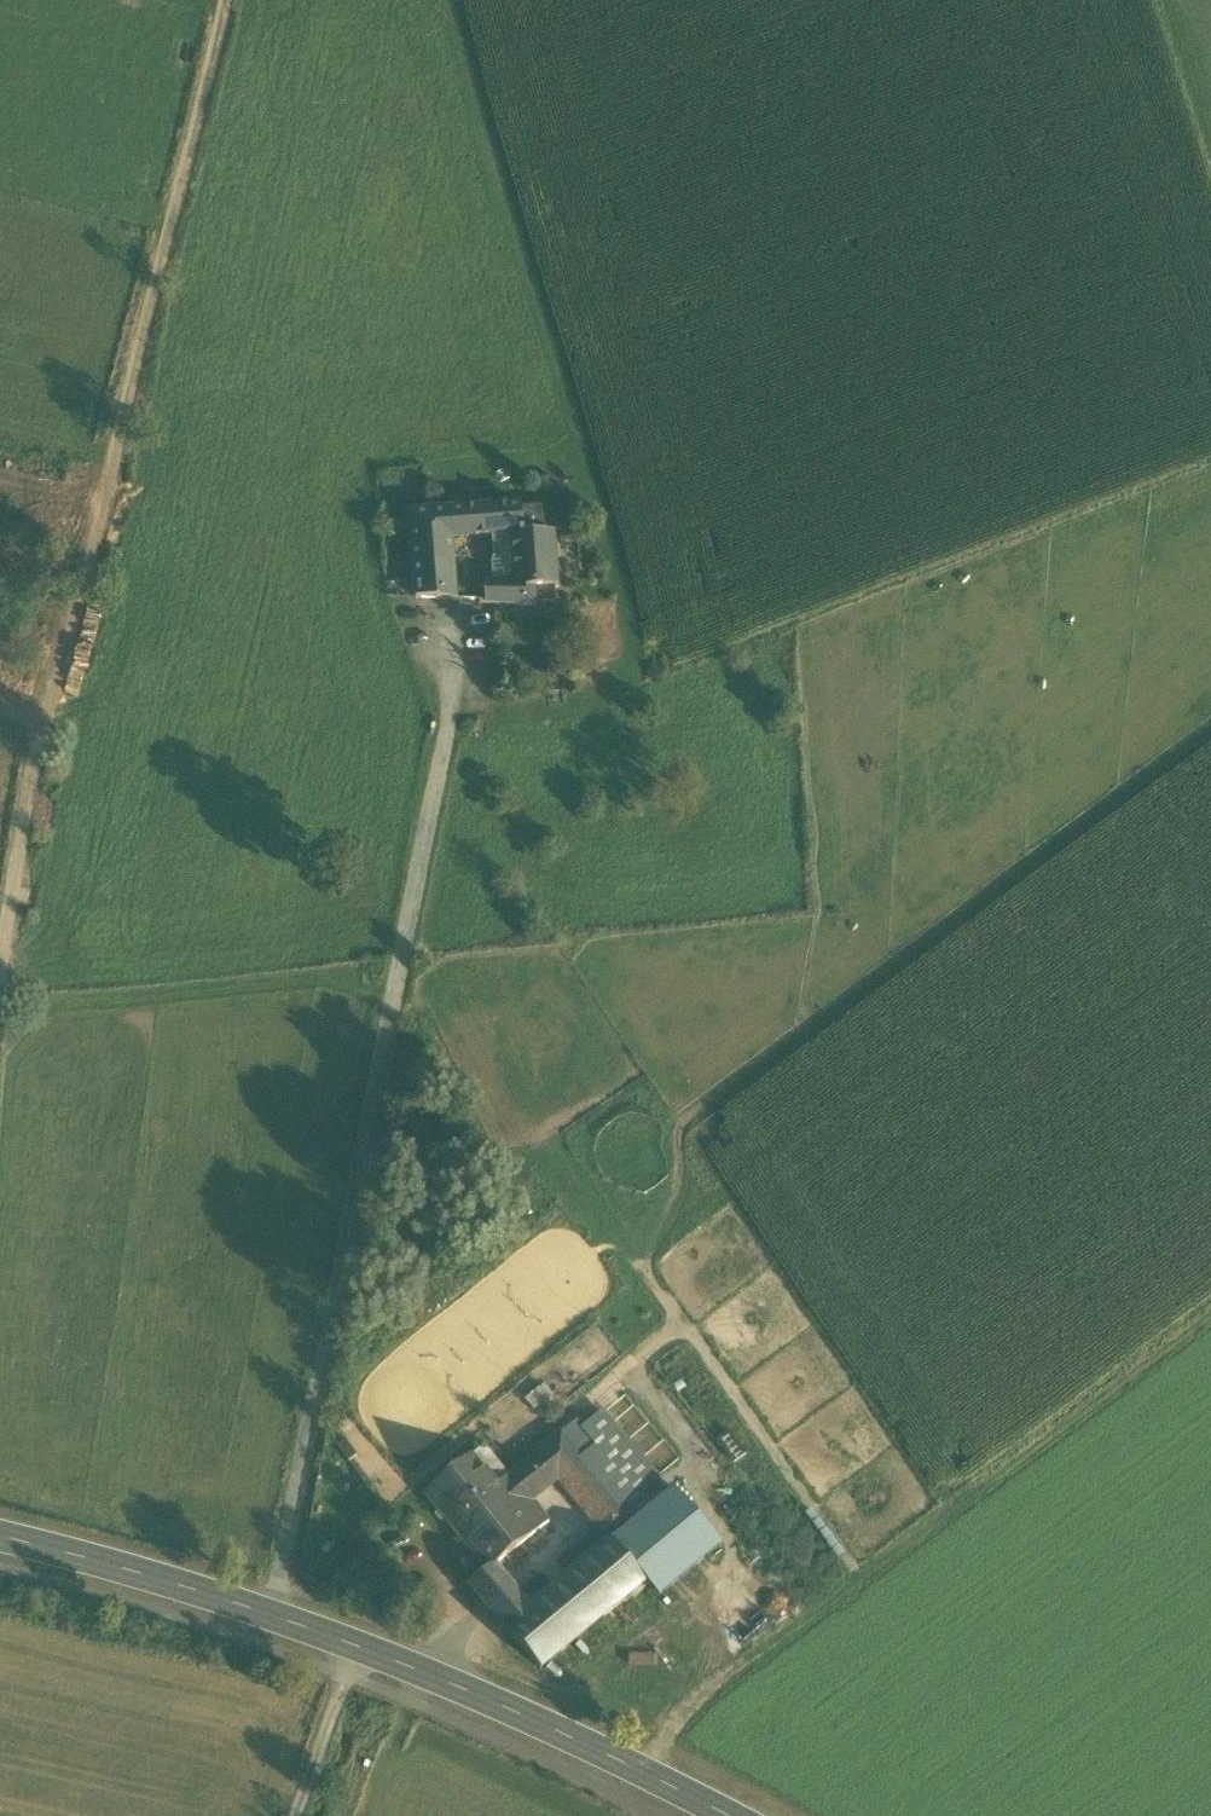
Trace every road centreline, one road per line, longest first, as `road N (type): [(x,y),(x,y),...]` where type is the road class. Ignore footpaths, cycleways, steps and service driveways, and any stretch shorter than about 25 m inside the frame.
road 1 (track): [(0,1011),(40,726),(228,0)]
road 2 (secondary): [(723,1815),(659,1781),(271,1617),(0,1540)]
road 3 (track): [(659,1781),(671,1731),(702,1686),(751,1662),(1210,1315)]

